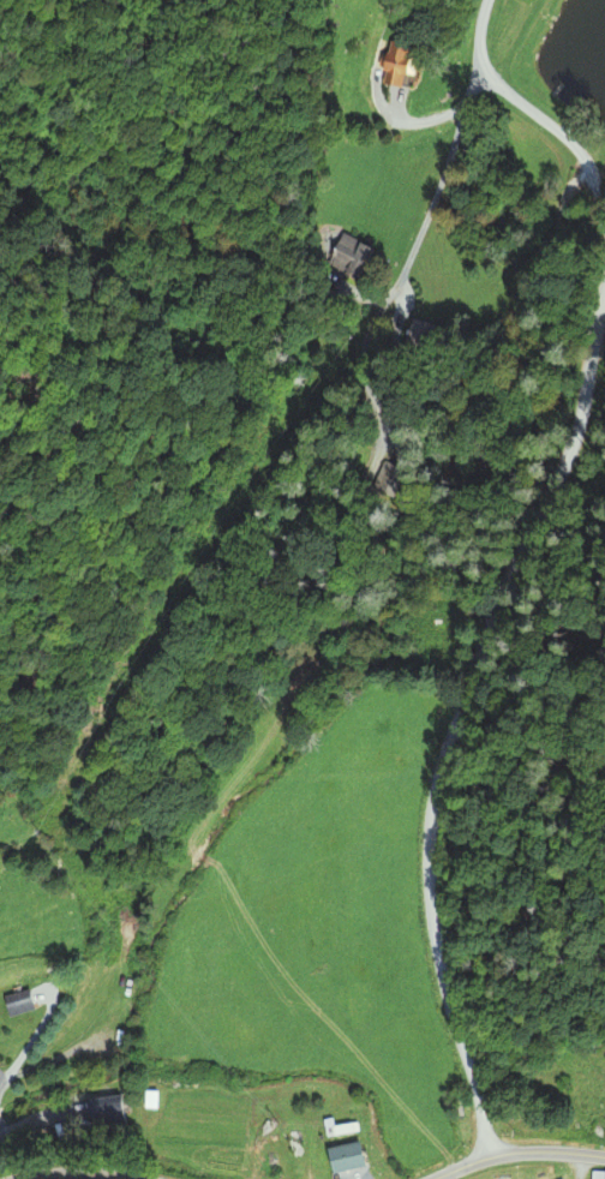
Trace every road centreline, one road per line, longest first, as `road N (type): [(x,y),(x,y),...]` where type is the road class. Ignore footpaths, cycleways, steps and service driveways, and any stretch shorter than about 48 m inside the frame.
road 1 (residential): [(490,1156),(437,951),(429,832),(441,764),(497,606),(577,439),(604,293)]
road 2 (residential): [(604,226),(576,148),(485,68),(478,41),(486,0)]
road 3 (tertiary): [(604,1157),(511,1153),(435,1178)]

